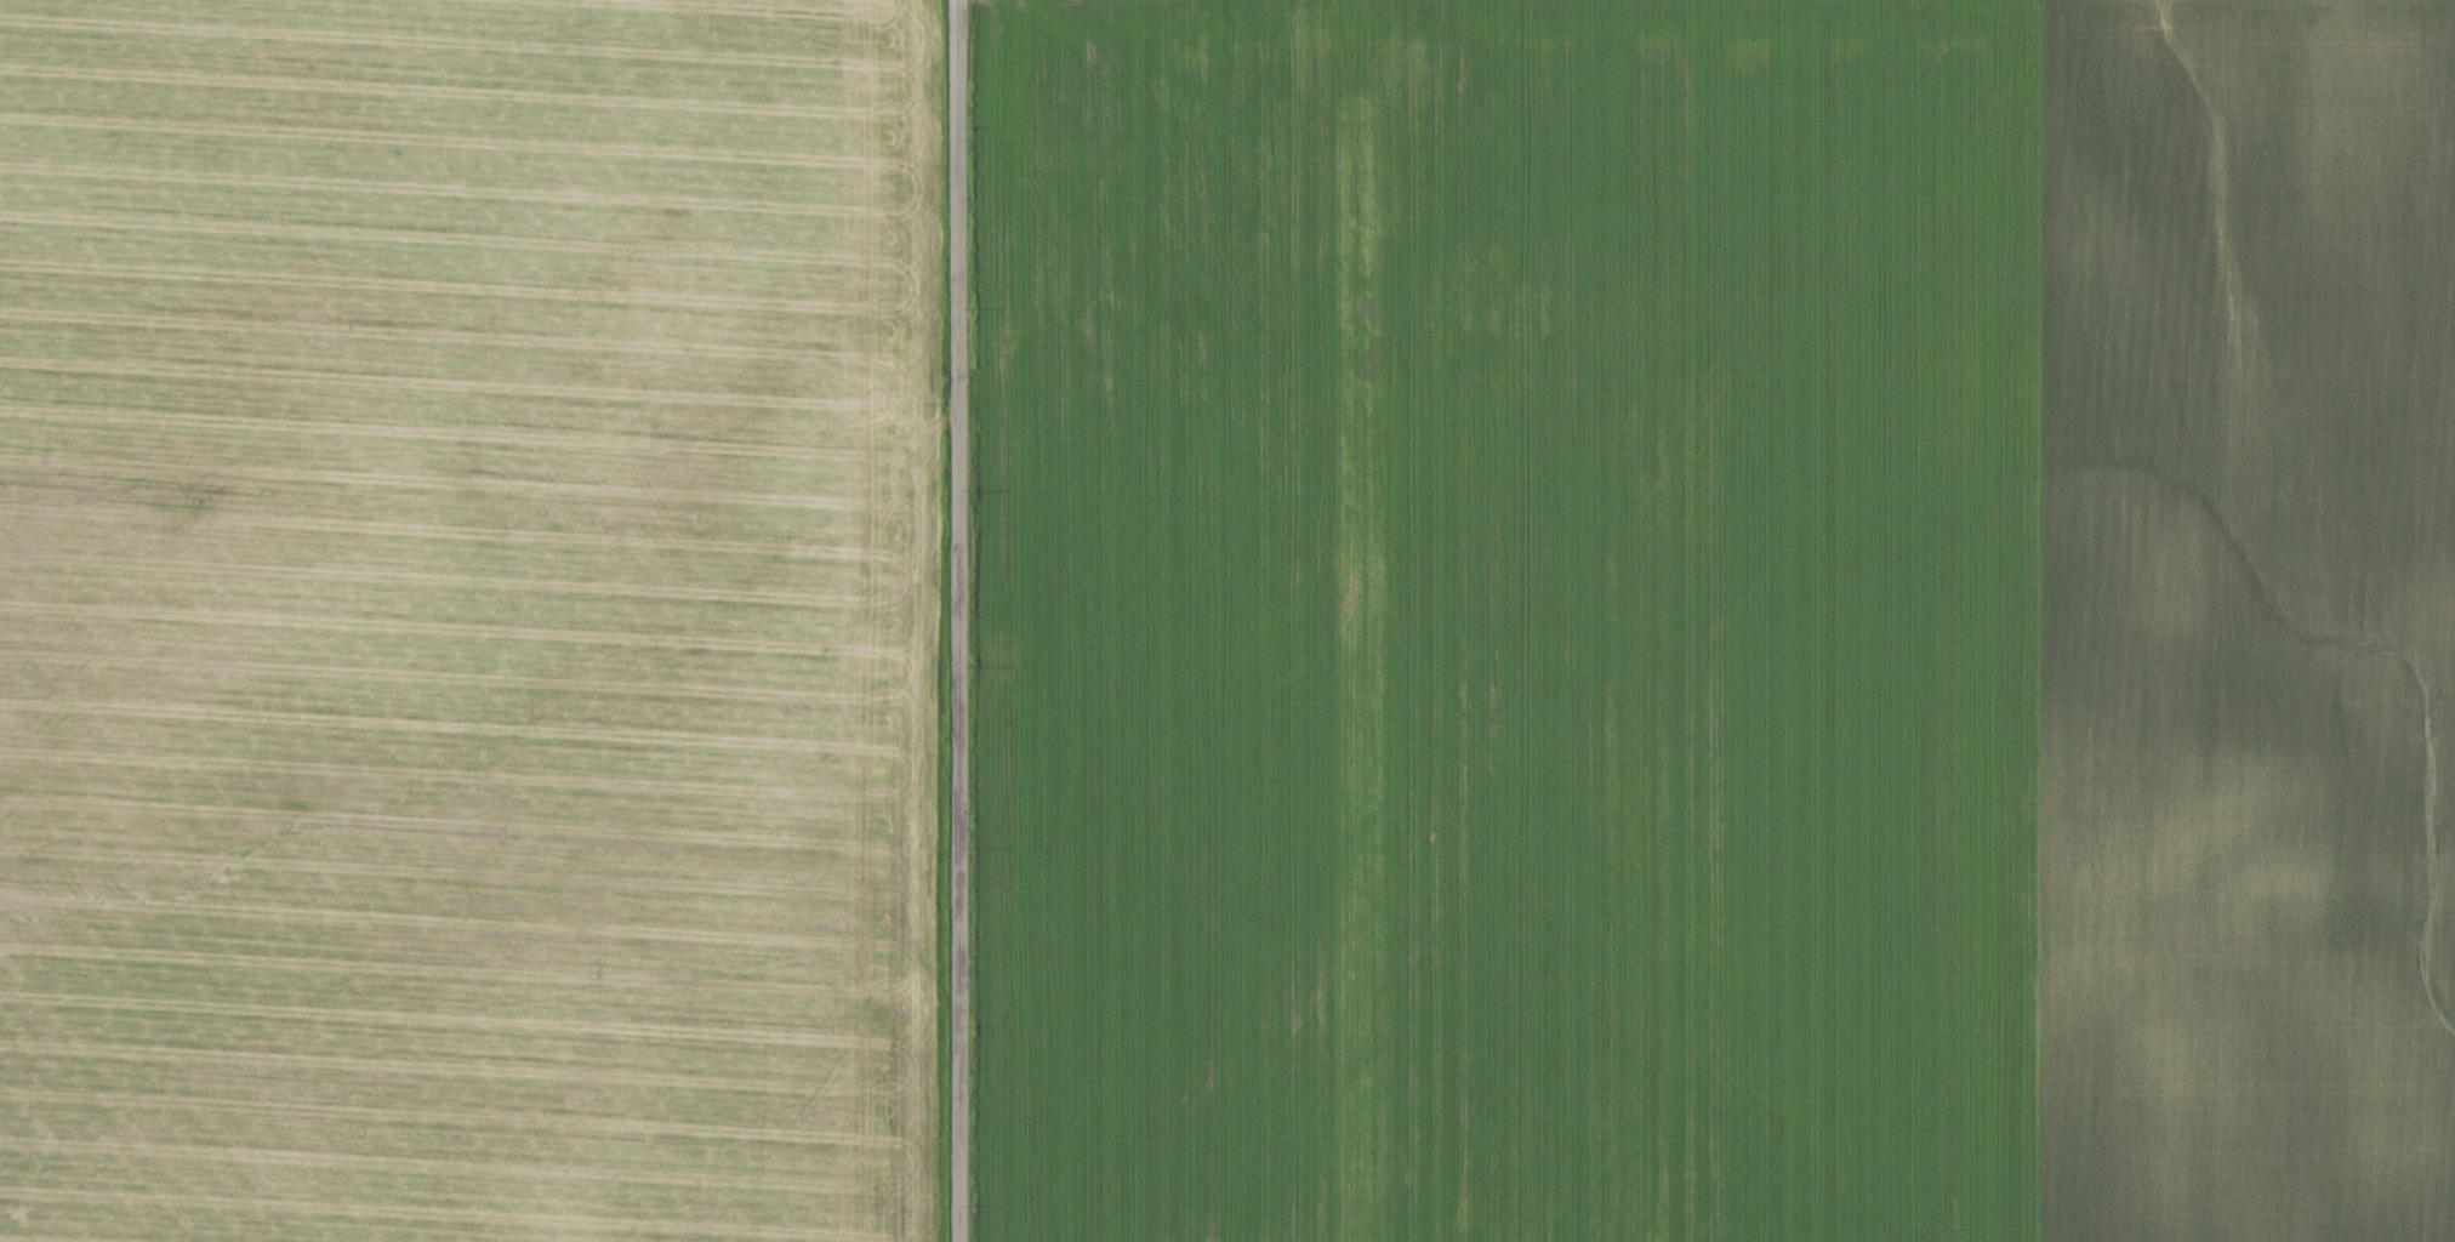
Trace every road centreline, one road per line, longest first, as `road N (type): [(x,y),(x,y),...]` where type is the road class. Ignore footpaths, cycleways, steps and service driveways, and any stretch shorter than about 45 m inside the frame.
road 1 (residential): [(966,1241),(967,0)]

